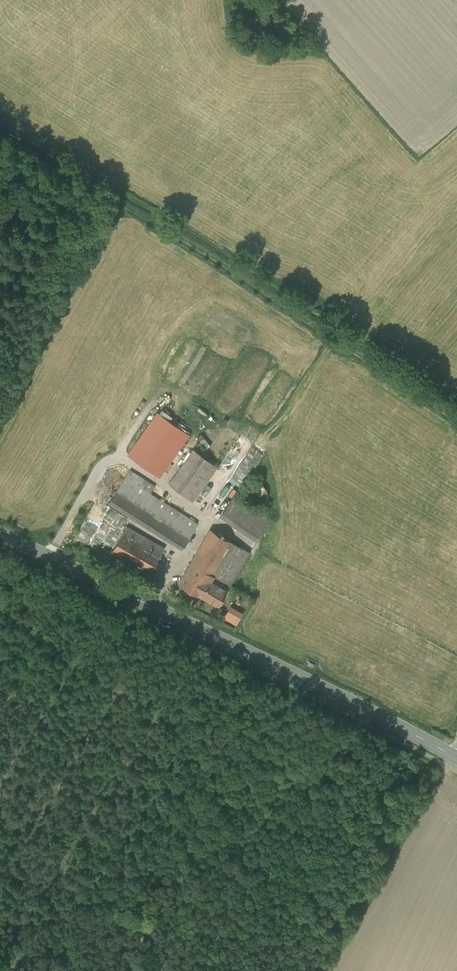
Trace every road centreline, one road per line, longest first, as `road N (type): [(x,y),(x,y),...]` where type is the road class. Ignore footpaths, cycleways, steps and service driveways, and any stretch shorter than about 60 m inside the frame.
road 1 (tertiary): [(0,533),(452,753)]

